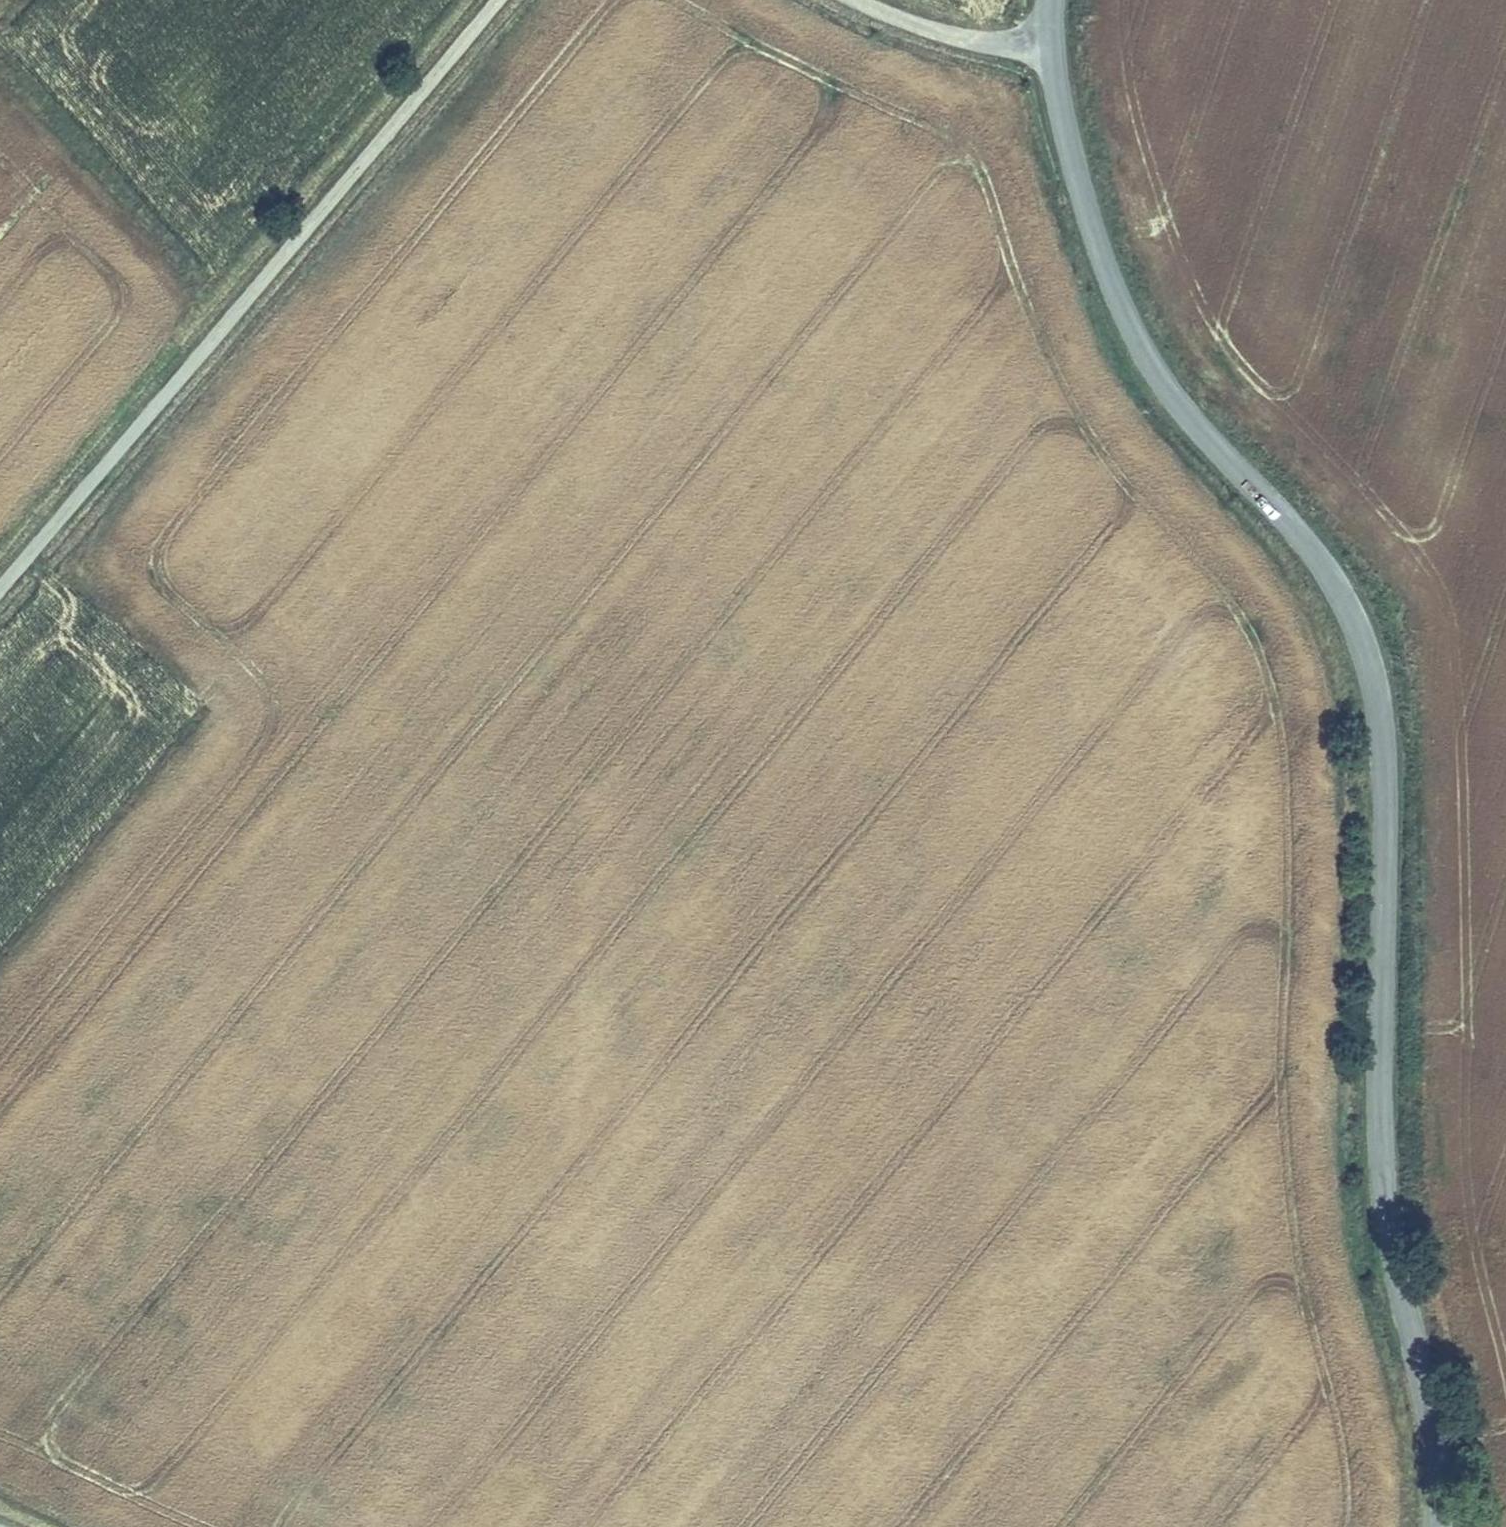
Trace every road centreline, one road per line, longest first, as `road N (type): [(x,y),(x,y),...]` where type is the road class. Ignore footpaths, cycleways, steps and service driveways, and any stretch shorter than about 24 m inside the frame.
road 1 (tertiary): [(1434,1526),(1431,1432),(1379,1150),(1386,784),(1365,654),(1350,605),(1313,551),(1187,415),(1124,312),(1089,218),(1048,40)]
road 2 (unclassified): [(0,587),(490,0)]
road 3 (unclassified): [(862,0),(980,39),(1048,40)]

